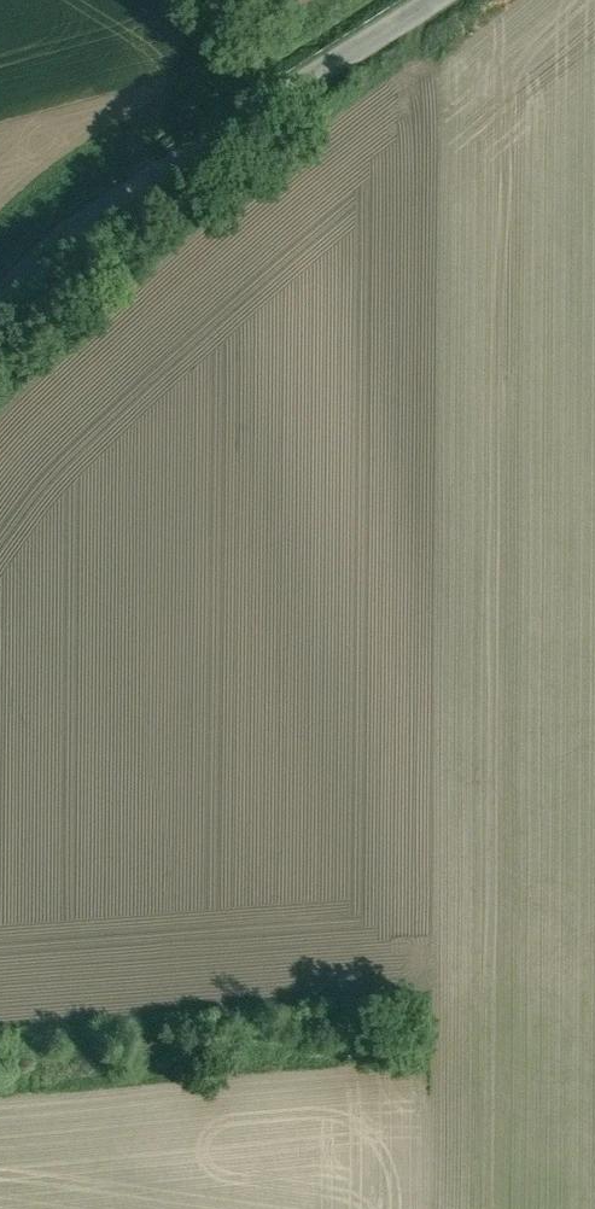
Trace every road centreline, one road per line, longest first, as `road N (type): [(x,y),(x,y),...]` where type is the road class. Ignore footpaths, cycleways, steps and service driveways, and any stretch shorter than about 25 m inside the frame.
road 1 (unclassified): [(0,311),(50,251),(433,0)]

